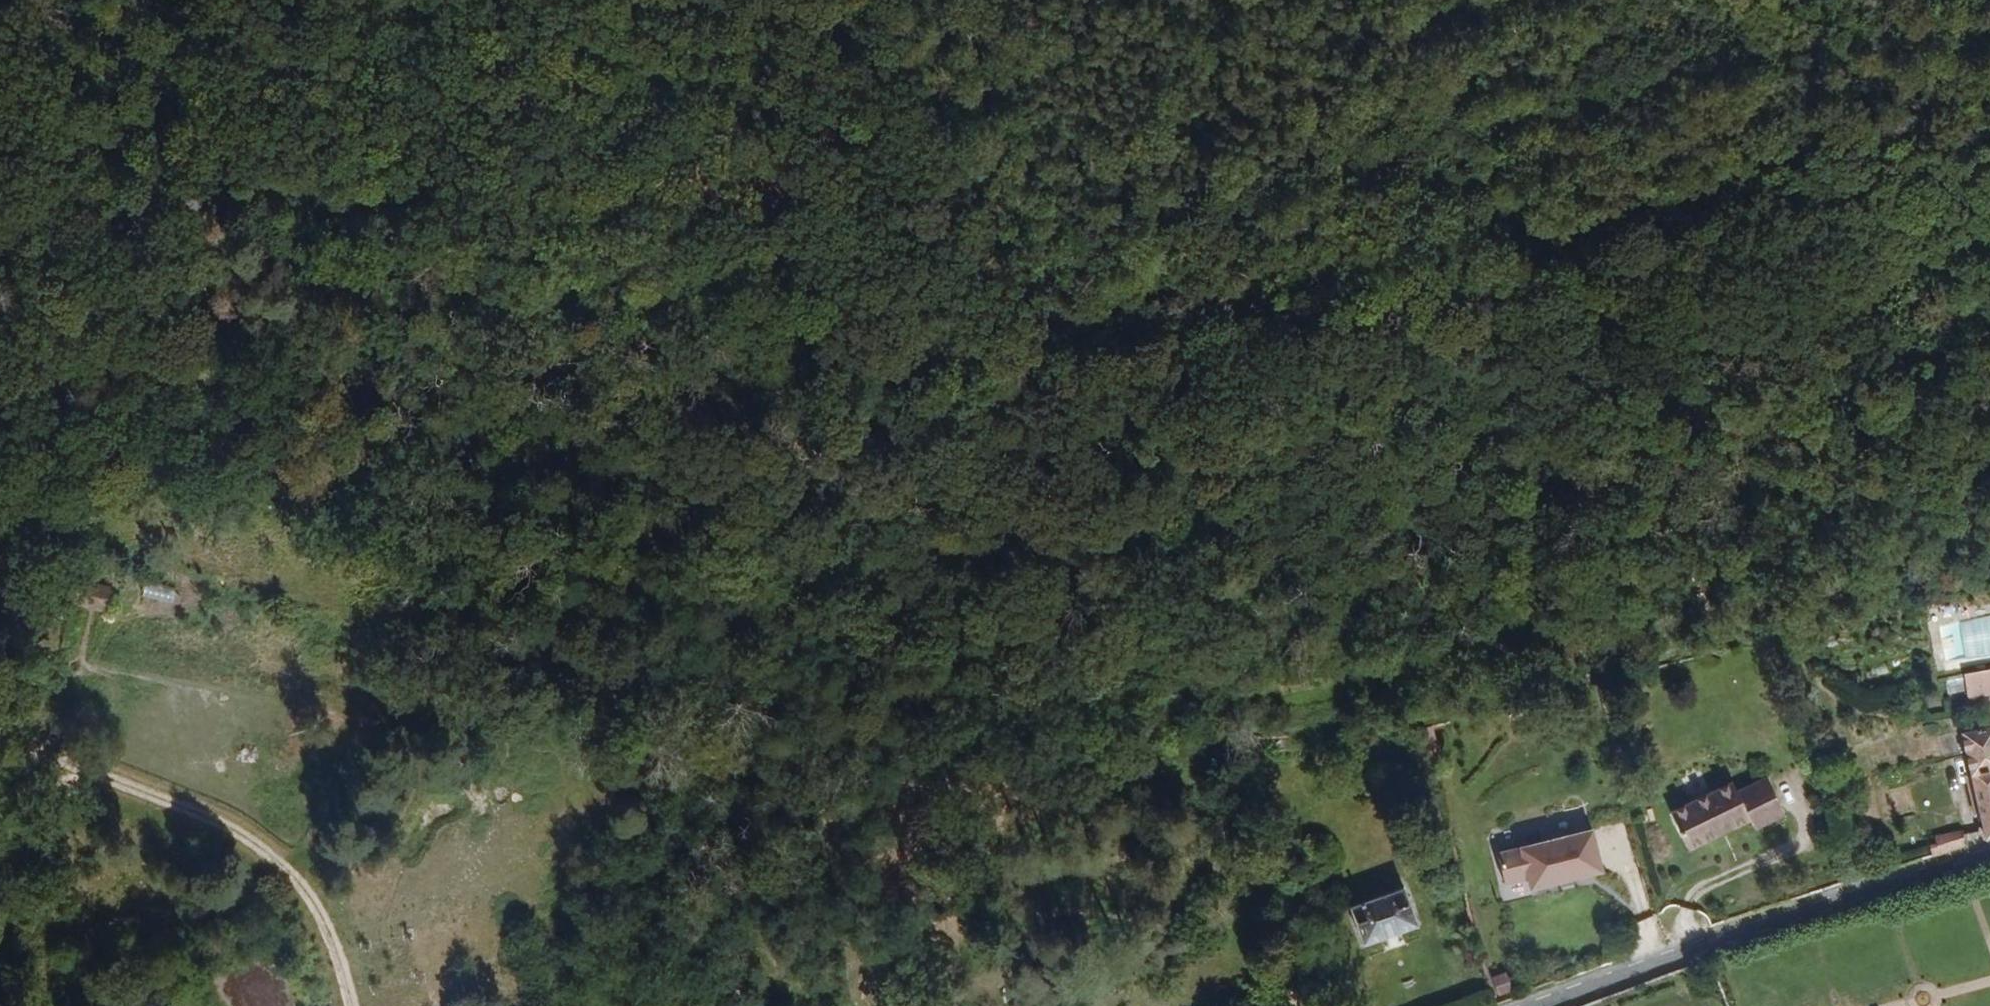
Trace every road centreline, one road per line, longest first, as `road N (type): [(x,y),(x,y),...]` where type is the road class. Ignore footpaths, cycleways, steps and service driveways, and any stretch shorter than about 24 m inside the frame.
road 1 (residential): [(1519,1005),(1856,887),(1989,856)]

